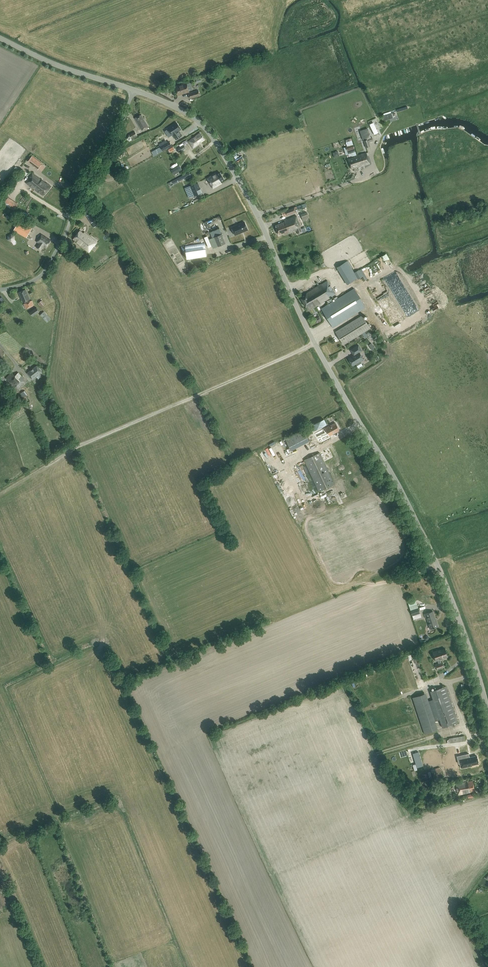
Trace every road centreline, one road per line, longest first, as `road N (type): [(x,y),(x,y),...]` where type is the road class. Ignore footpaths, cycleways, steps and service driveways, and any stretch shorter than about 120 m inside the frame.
road 1 (unclassified): [(487,710),(438,566),(310,334),(240,181),(198,120),(134,90)]
road 2 (track): [(0,492),(70,449),(316,345)]
road 3 (unclassified): [(0,289),(46,269),(134,90)]
road 4 (unclassified): [(134,90),(0,37)]

